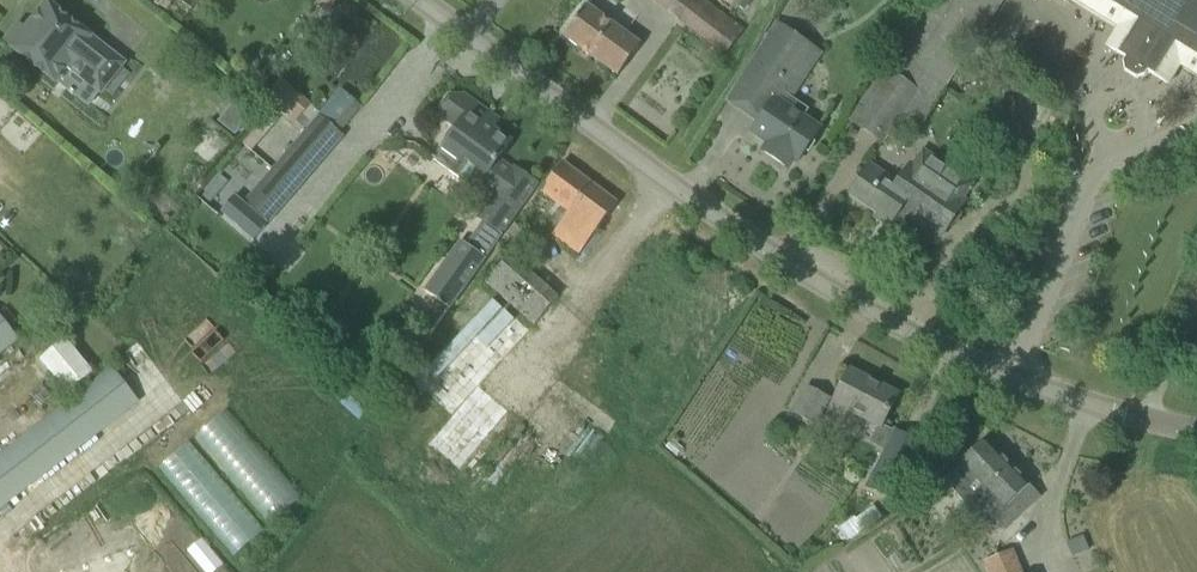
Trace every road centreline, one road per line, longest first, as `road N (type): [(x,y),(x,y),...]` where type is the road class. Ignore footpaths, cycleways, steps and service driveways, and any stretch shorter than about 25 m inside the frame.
road 1 (unclassified): [(1196,422),(1012,378),(812,288),(419,0)]

